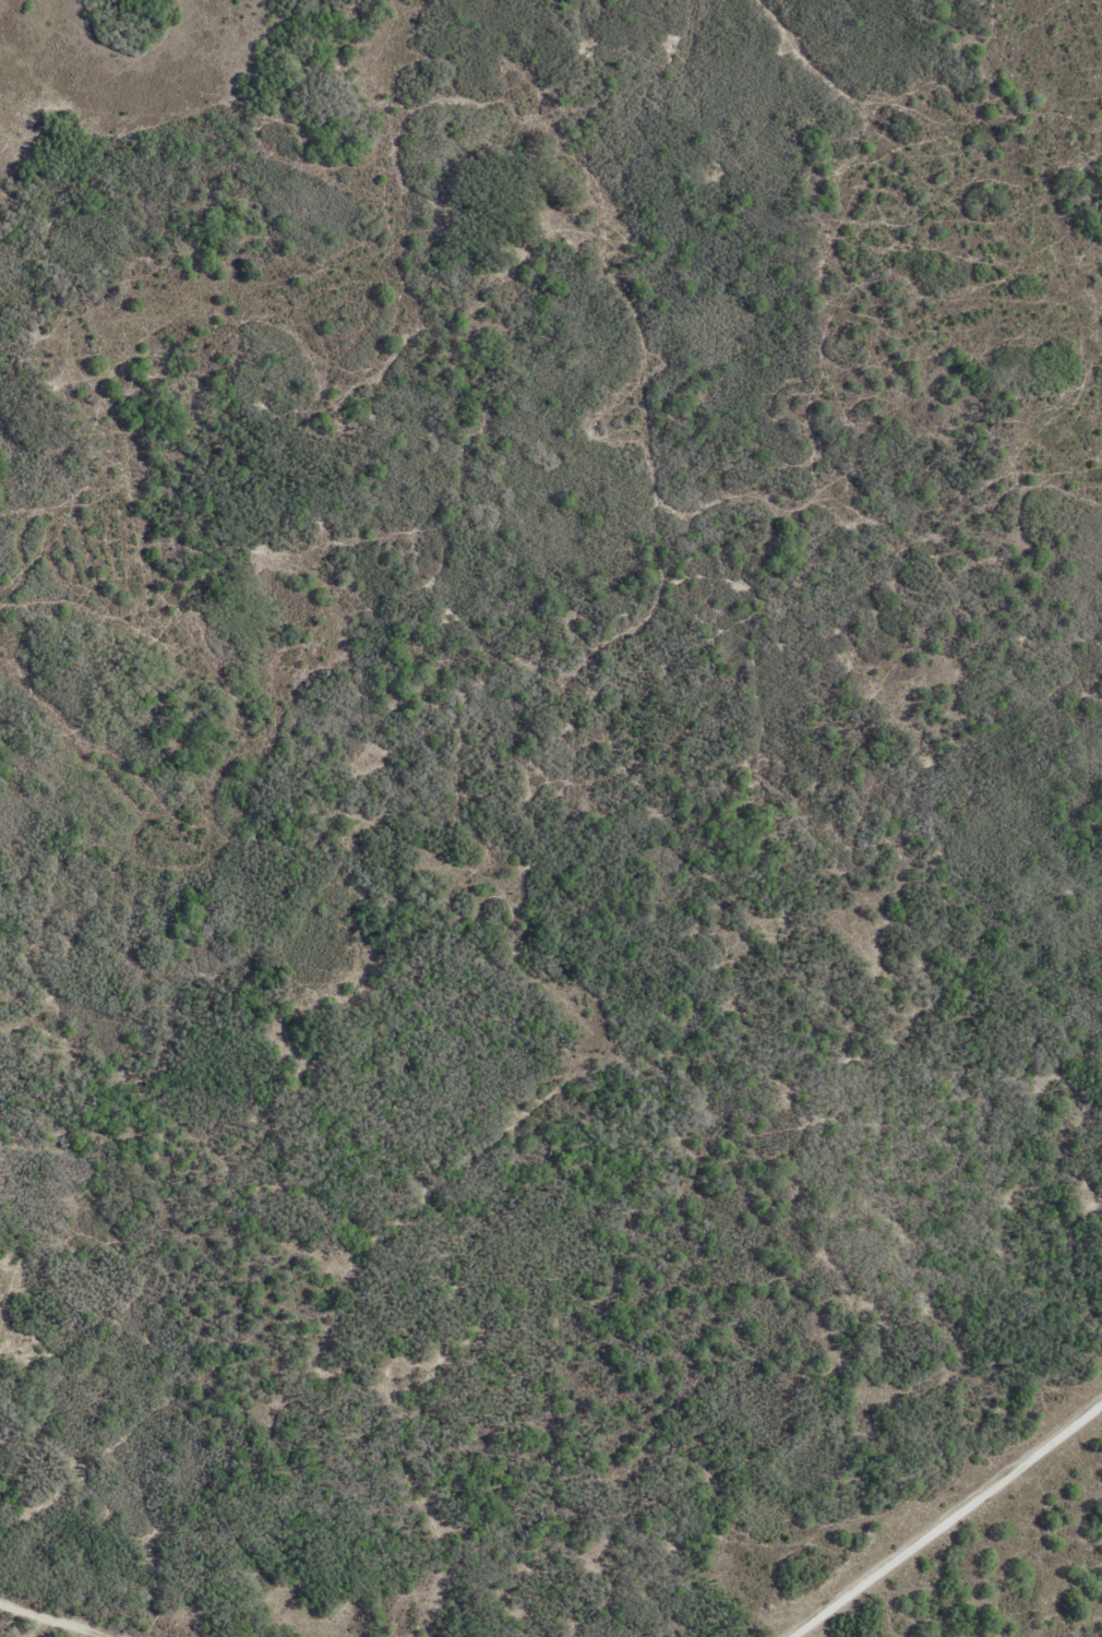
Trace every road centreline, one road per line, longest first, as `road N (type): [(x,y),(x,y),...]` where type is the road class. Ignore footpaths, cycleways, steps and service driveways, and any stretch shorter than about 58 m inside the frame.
road 1 (residential): [(804,1636),(1101,1412)]

